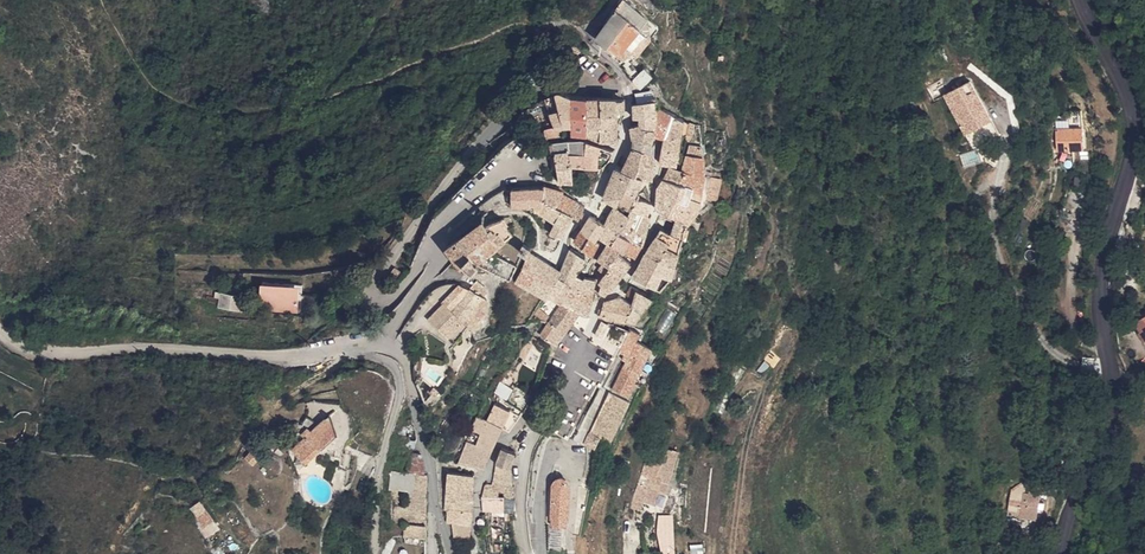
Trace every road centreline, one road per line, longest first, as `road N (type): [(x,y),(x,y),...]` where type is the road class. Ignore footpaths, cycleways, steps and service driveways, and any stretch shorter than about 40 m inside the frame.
road 1 (secondary): [(1061,553),(1107,378),(1100,259),(1135,133),(1078,0)]
road 2 (residential): [(433,246),(406,287),(388,301),(375,298),(374,286),(445,181),(505,112),(551,89),(625,85)]
road 3 (tertiary): [(349,346),(291,358),(134,347),(55,352),(29,350),(0,330)]
road 4 (residential): [(349,346),(381,360),(400,389),(375,496),(373,553)]
road 5 (residential): [(538,553),(540,486),(547,461),(559,454),(571,461),(575,493),(571,553)]
road 6 (tertiary): [(435,510),(406,363),(386,341)]
road 7 (residential): [(541,417),(496,447),(479,476),(472,553)]
road 8 (residential): [(433,246),(447,218),(485,181),(539,160)]
road 9 (residential): [(528,553),(519,512),(524,460),(541,417)]

